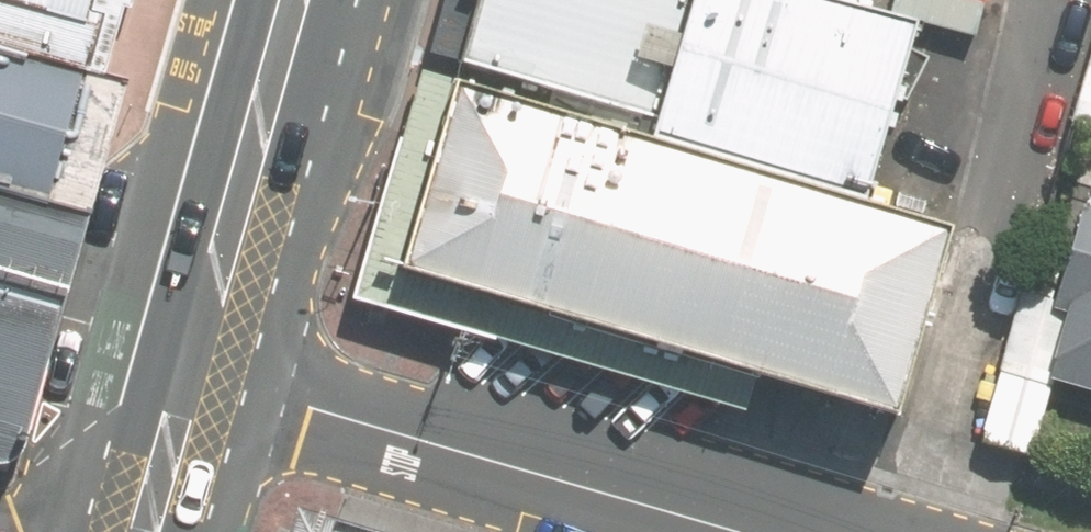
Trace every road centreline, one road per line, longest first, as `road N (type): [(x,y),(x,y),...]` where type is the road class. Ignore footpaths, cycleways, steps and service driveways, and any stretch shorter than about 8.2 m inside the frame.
road 1 (residential): [(193,372),(744,531)]
road 2 (primary): [(299,0),(193,372)]
road 3 (primary): [(193,372),(149,531)]

